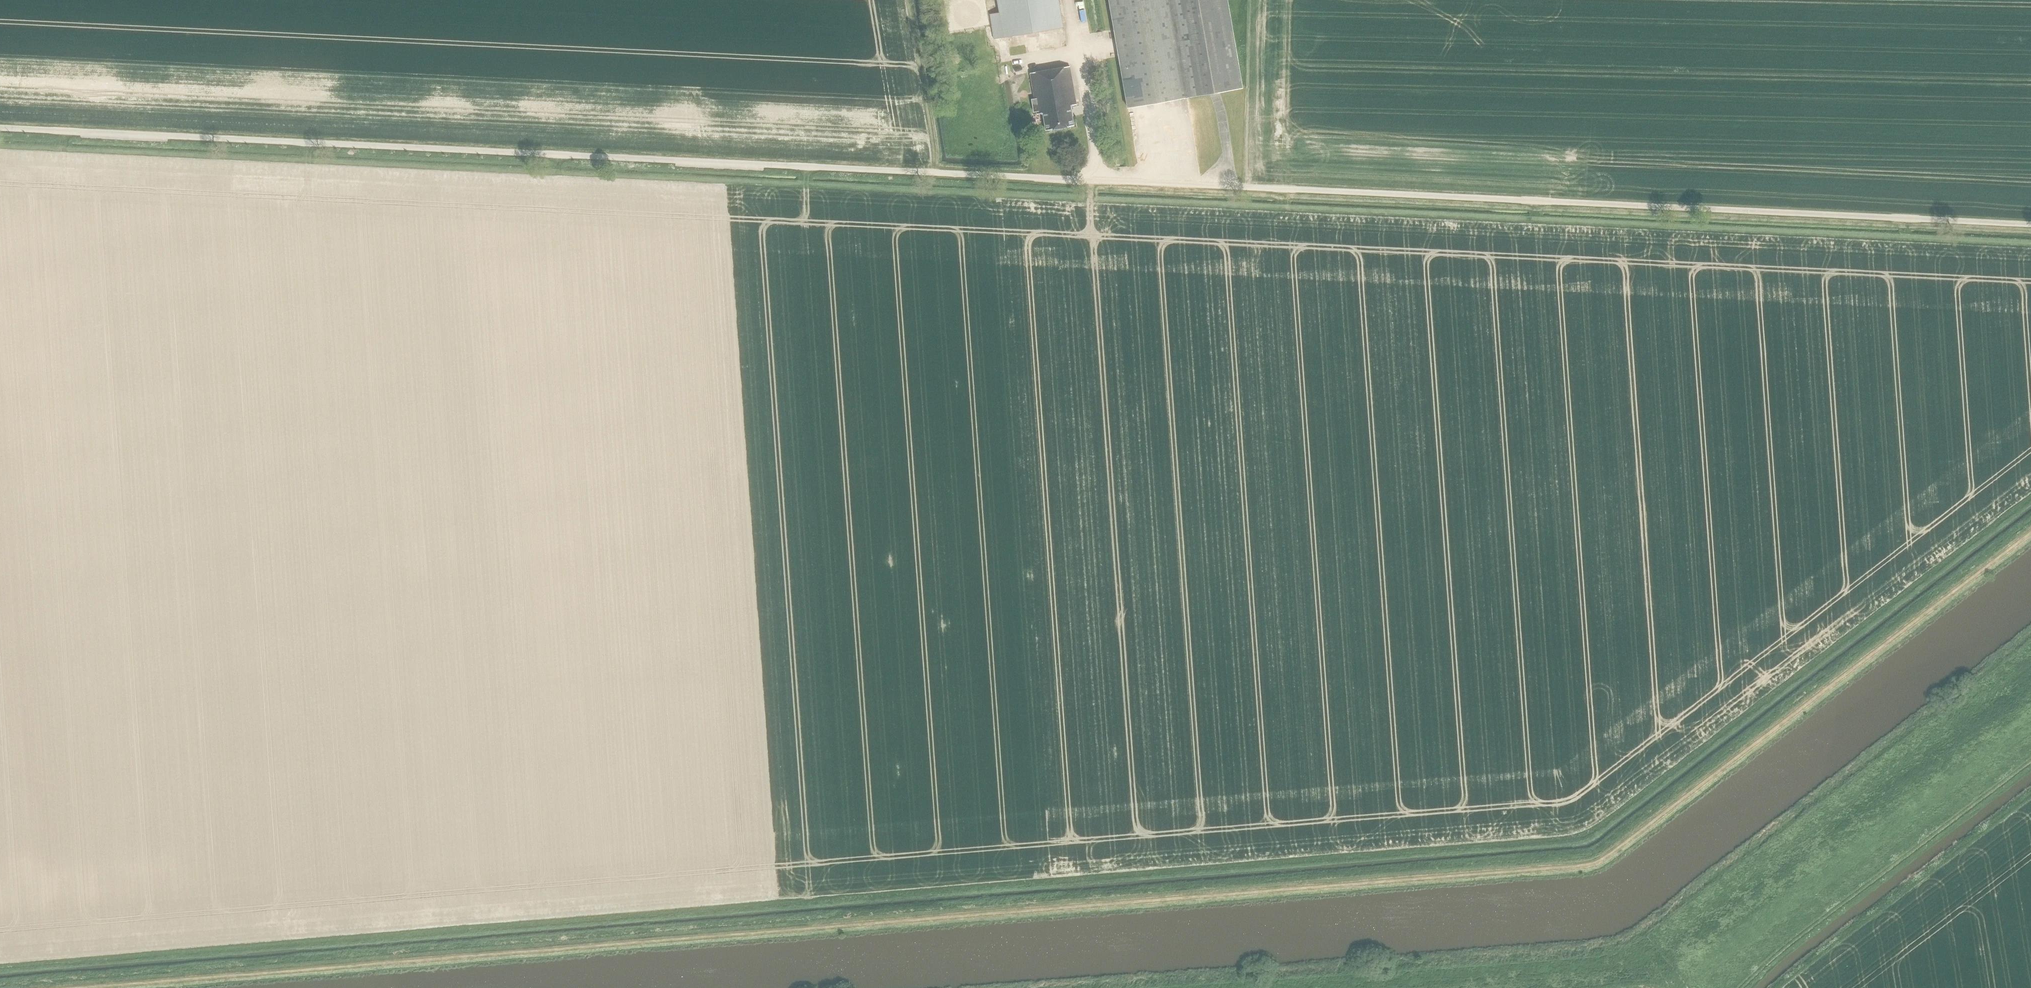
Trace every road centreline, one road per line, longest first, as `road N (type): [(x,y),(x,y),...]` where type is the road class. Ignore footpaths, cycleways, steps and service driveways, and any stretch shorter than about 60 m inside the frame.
road 1 (unclassified): [(2030,226),(0,129)]

